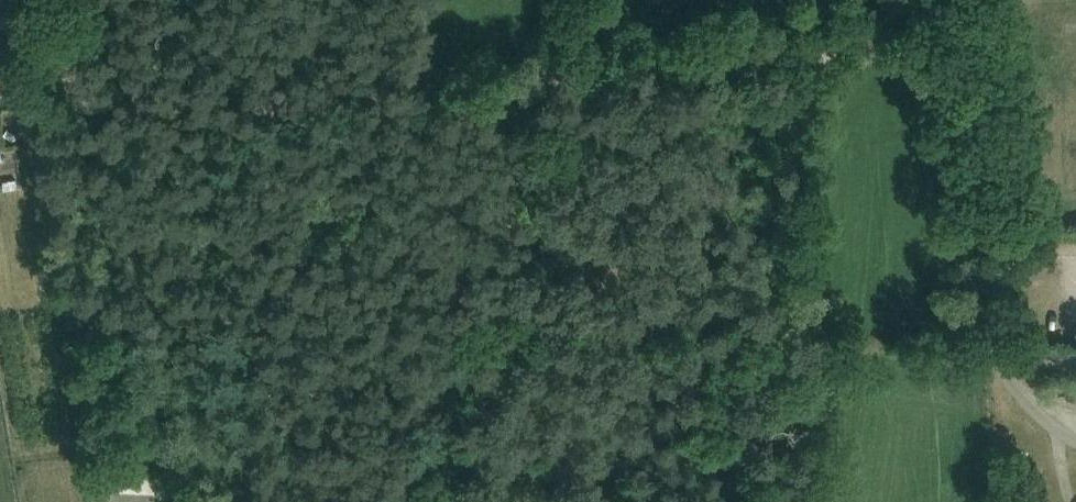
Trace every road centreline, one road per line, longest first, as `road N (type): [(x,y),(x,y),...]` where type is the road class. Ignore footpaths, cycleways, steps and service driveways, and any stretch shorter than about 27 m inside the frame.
road 1 (track): [(801,73),(577,88),(397,501)]
road 2 (track): [(108,0),(94,78),(155,83),(203,173),(232,374),(236,501)]
road 3 (track): [(900,0),(801,73),(750,501)]
road 4 (unclassified): [(1035,416),(997,364),(971,269),(937,0)]
road 5 (track): [(577,88),(155,83)]

